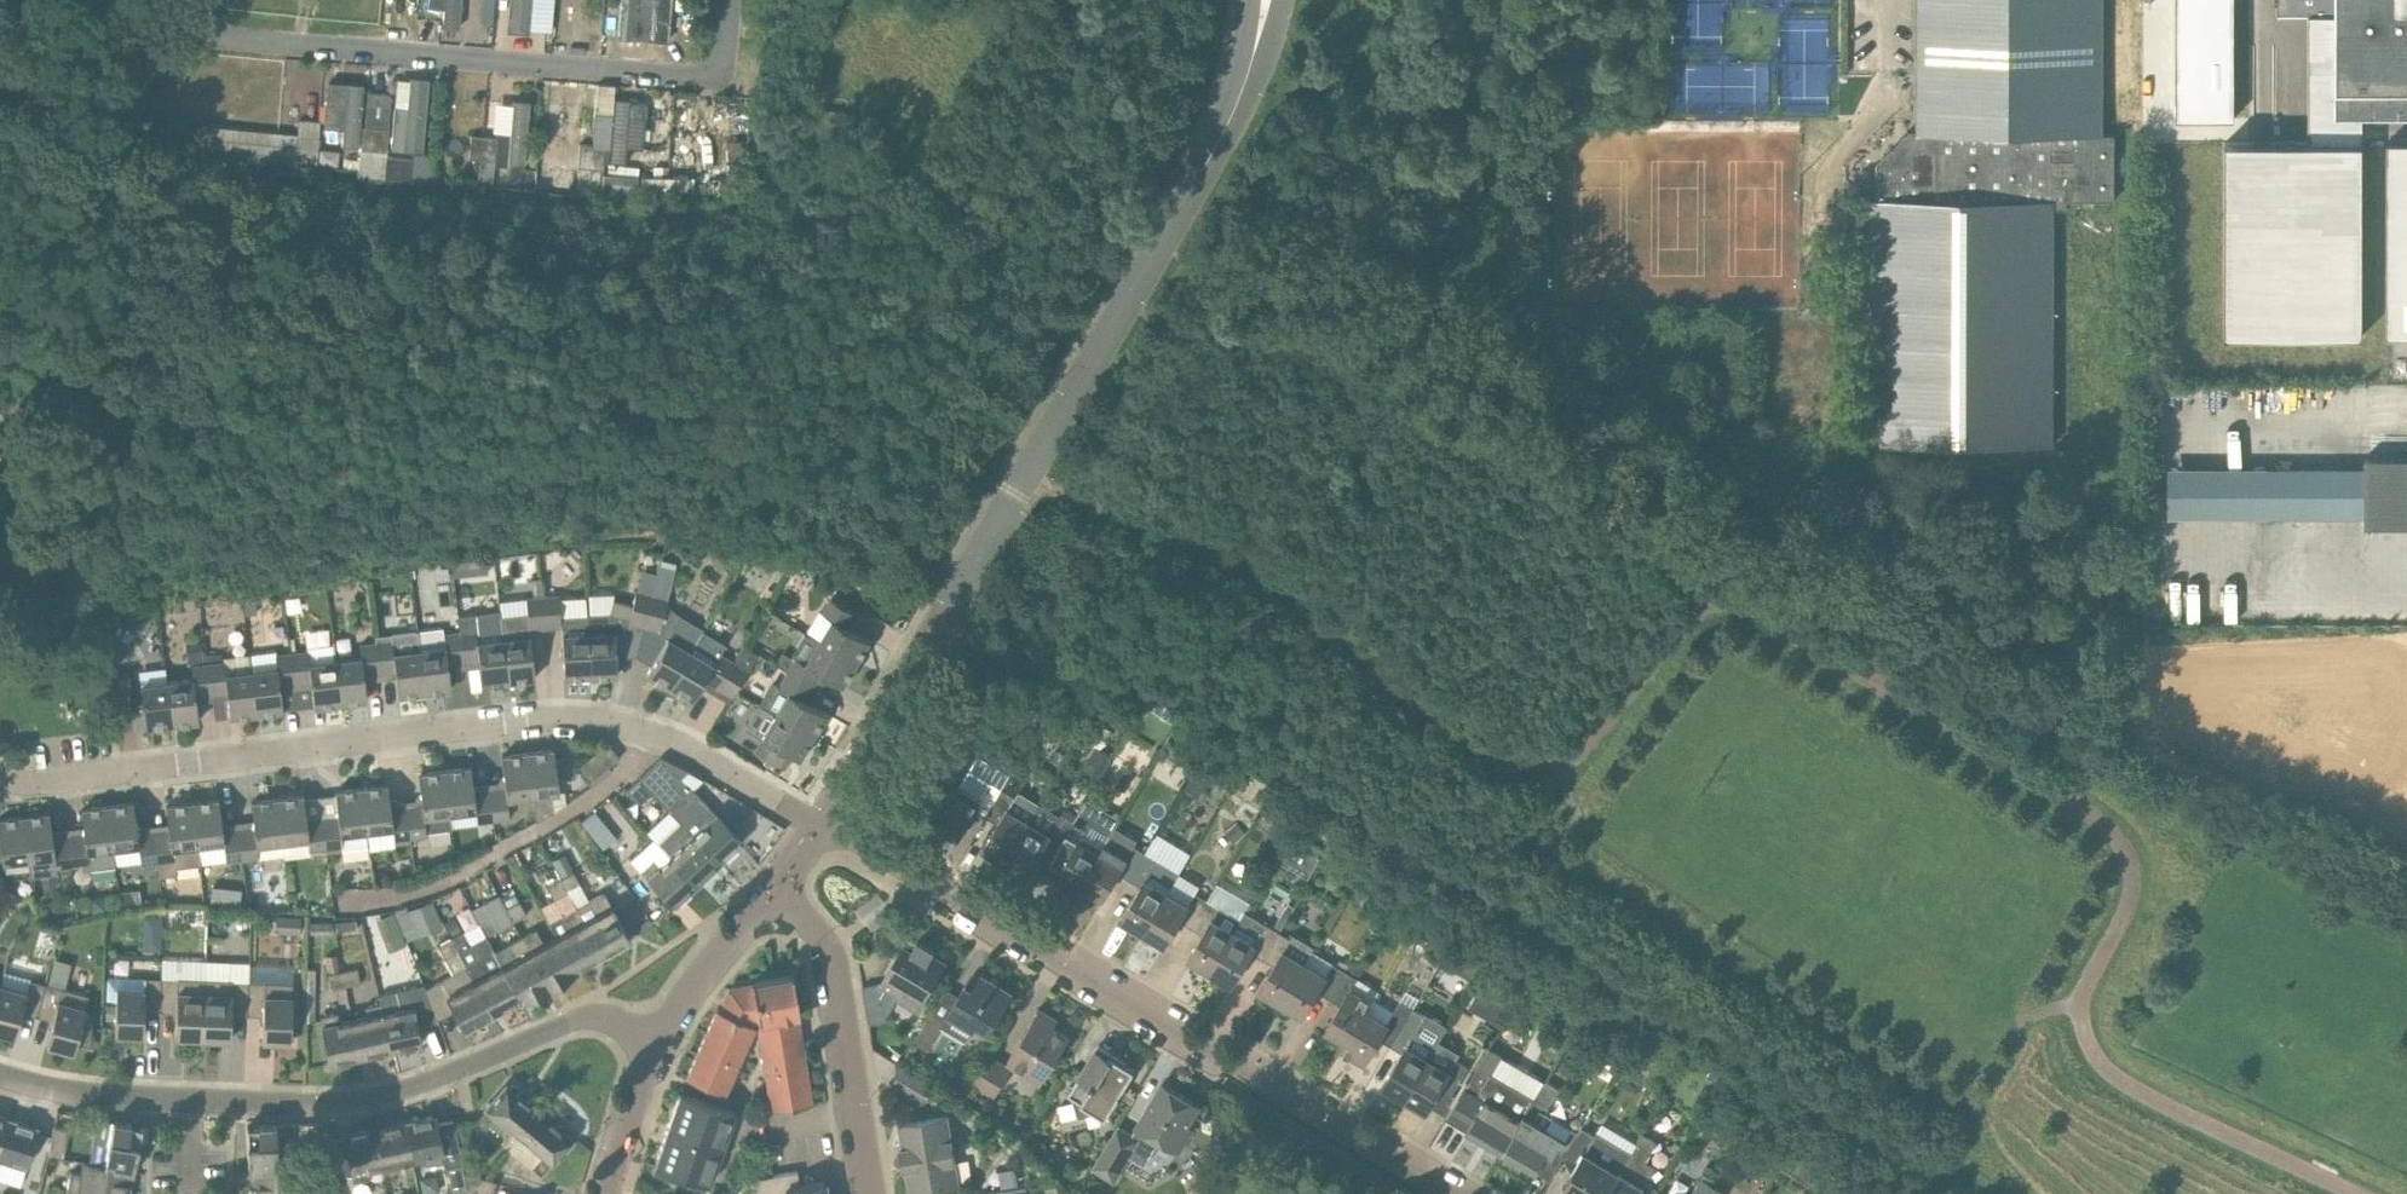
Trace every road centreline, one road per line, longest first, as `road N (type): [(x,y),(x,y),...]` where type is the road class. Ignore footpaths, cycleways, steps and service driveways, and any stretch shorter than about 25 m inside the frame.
road 1 (residential): [(818,821),(1219,140),(1253,61),(1266,0)]
road 2 (residential): [(0,776),(47,782),(566,719),(678,741),(818,821)]
road 3 (residential): [(1452,1193),(818,821)]
road 4 (residential): [(197,0),(200,23),(220,38),(691,77),(721,60),(730,0)]
road 5 (residential): [(658,1042),(619,1019),(593,1015),(367,1098),(194,1099)]
road 6 (residential): [(872,1193),(832,955),(774,890)]
road 7 (residential): [(194,1099),(87,1094),(0,1074)]
road 8 (residential): [(658,1042),(699,972),(774,890)]
road 9 (residential): [(607,1193),(658,1042)]

